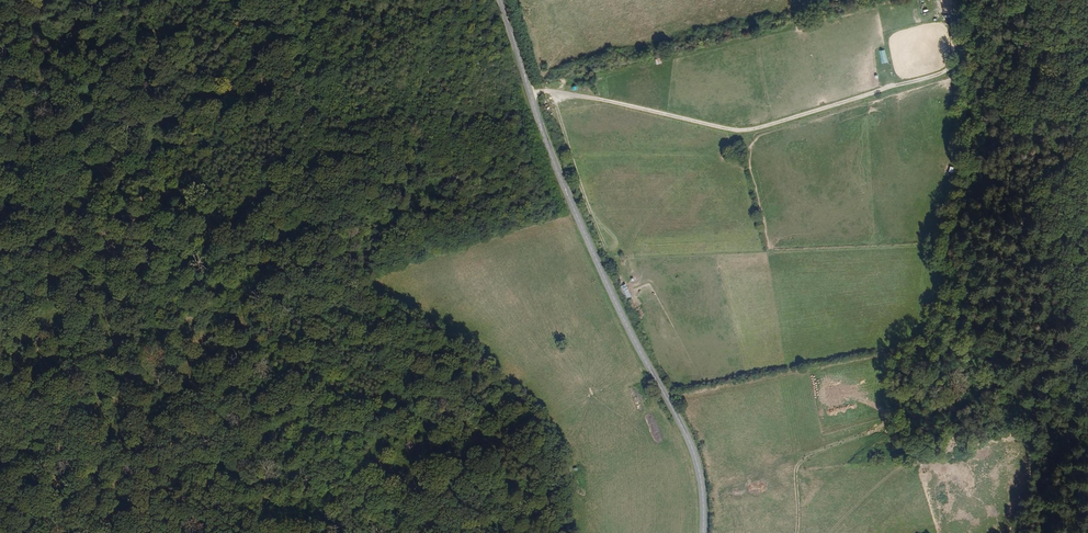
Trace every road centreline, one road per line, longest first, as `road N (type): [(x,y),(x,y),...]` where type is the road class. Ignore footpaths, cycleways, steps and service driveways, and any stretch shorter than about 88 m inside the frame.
road 1 (secondary): [(500,0),(590,247),(694,456),(703,532)]
road 2 (track): [(529,92),(739,130),(897,83)]
road 3 (track): [(0,323),(314,532)]

